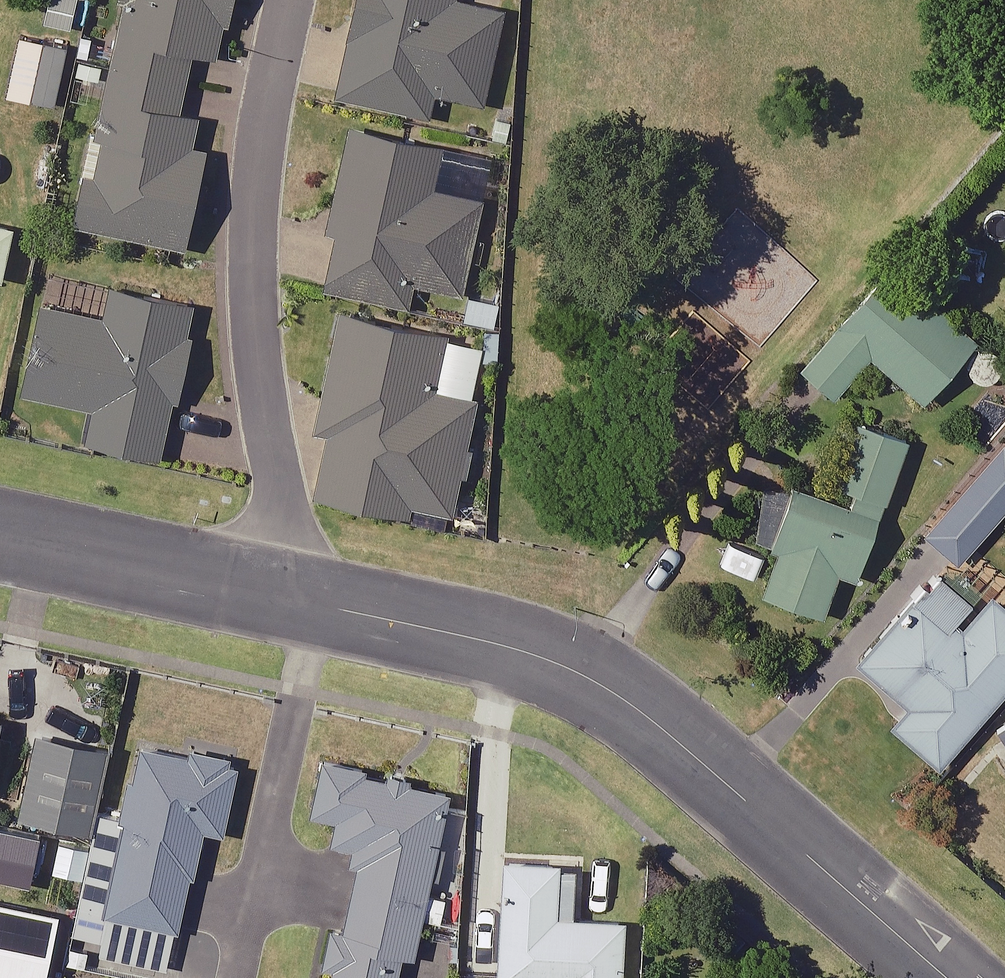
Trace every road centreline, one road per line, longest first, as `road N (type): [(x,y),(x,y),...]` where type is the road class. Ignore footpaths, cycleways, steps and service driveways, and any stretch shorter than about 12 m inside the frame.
road 1 (residential): [(265,597),(479,639),(552,659),(608,689),(656,719),(946,977)]
road 2 (residential): [(265,597),(281,507),(255,323),(251,221),(290,0)]
road 3 (residential): [(0,539),(265,597)]

